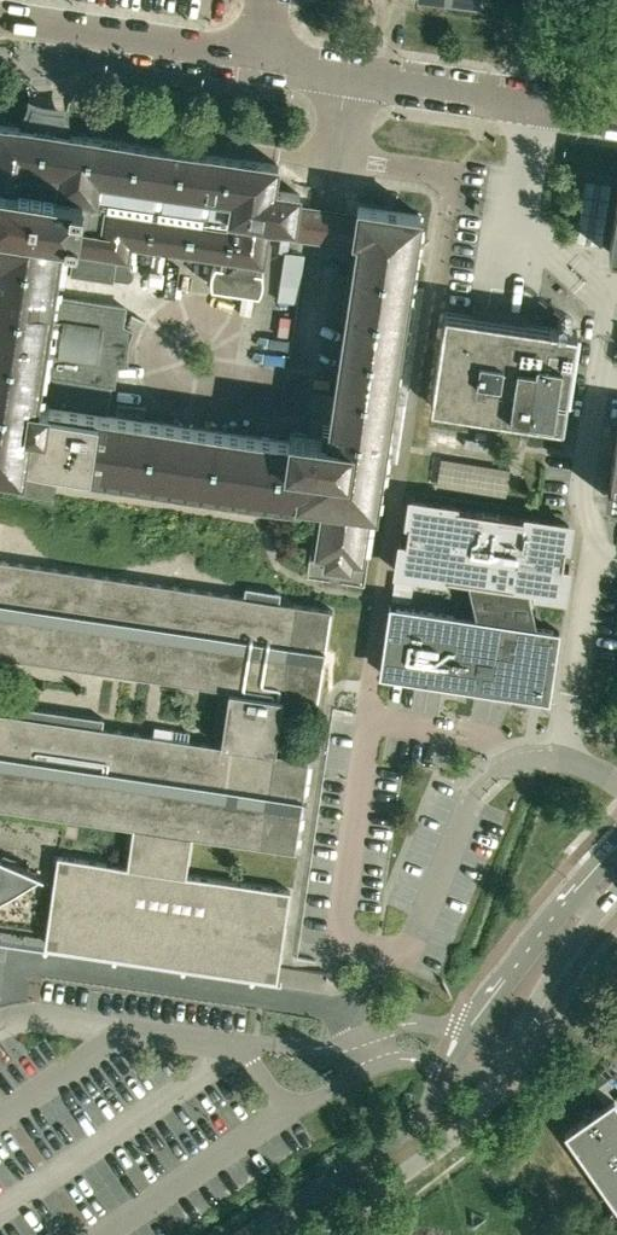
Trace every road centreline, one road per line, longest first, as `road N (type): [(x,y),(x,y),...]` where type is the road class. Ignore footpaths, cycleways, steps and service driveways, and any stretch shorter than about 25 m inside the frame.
road 1 (unclassified): [(616,846),(516,965),(424,1115),(247,1234)]
road 2 (unclassified): [(313,1234),(463,1125),(495,1084),(556,969),(616,893)]
road 3 (residential): [(616,119),(265,64)]
road 4 (residential): [(265,64),(0,25)]
road 5 (unknown): [(452,1133),(516,1234)]

